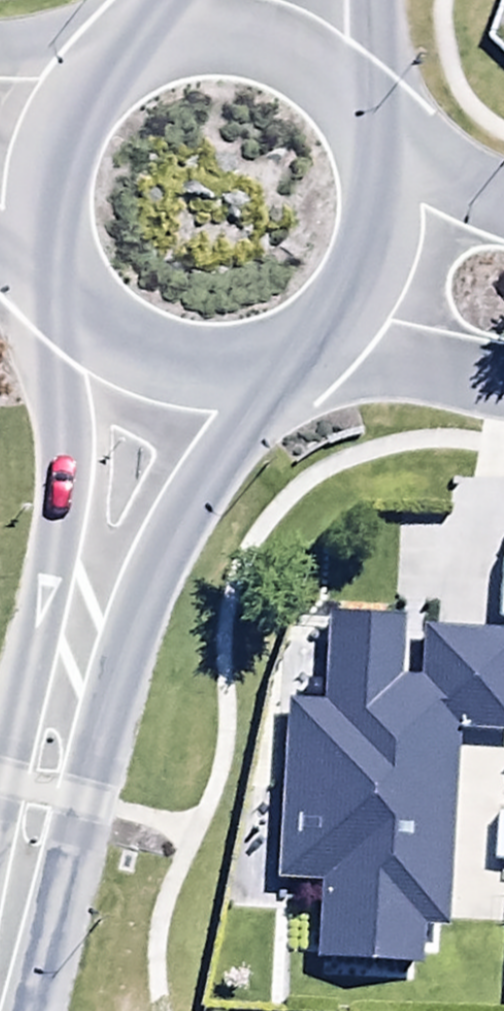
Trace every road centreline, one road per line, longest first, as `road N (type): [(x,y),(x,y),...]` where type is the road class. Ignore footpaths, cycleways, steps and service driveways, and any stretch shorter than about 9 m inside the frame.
road 1 (tertiary): [(297,352),(194,491),(135,608),(25,1010)]
road 2 (tertiary): [(0,772),(56,529),(58,278)]
road 3 (tertiary): [(297,352),(245,371),(162,367),(111,342),(58,278)]
road 4 (tertiary): [(142,49),(214,34),(263,41),(327,78),(369,137)]
road 5 (tertiary): [(55,271),(41,215),(47,158),(72,106),(138,50)]
road 6 (tertiary): [(373,145),(383,202),(374,259),(346,310),(303,349)]
road 7 (residential): [(503,382),(303,349)]
road 8 (residential): [(373,145),(429,179),(503,203)]
road 9 (residential): [(0,53),(138,50)]
road 10 (tertiary): [(369,0),(369,137)]

